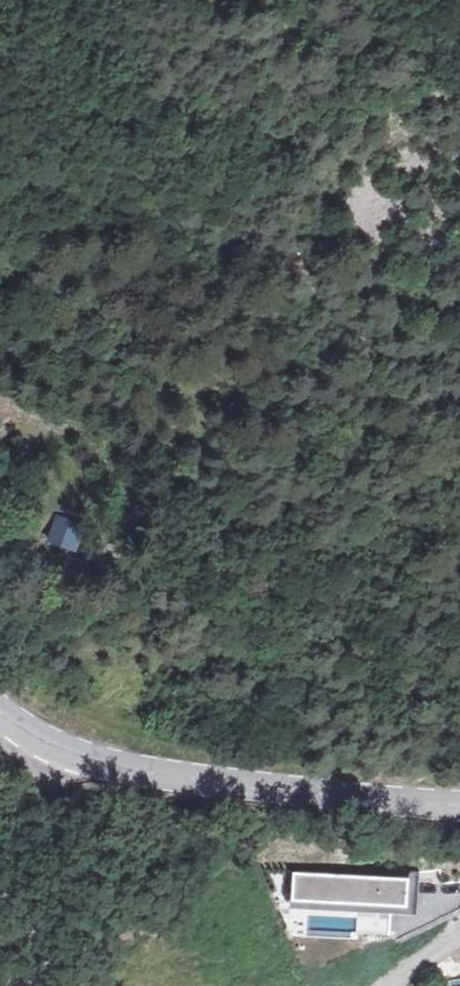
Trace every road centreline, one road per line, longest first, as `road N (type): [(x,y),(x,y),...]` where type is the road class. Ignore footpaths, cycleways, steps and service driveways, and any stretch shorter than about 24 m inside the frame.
road 1 (track): [(0,272),(426,403),(459,398)]
road 2 (secondary): [(459,799),(346,793),(102,757),(0,704)]
road 3 (track): [(0,561),(31,581),(82,584),(116,553),(128,513),(120,469),(91,444),(0,405)]
road 4 (track): [(54,985),(59,961),(43,914),(0,835)]

